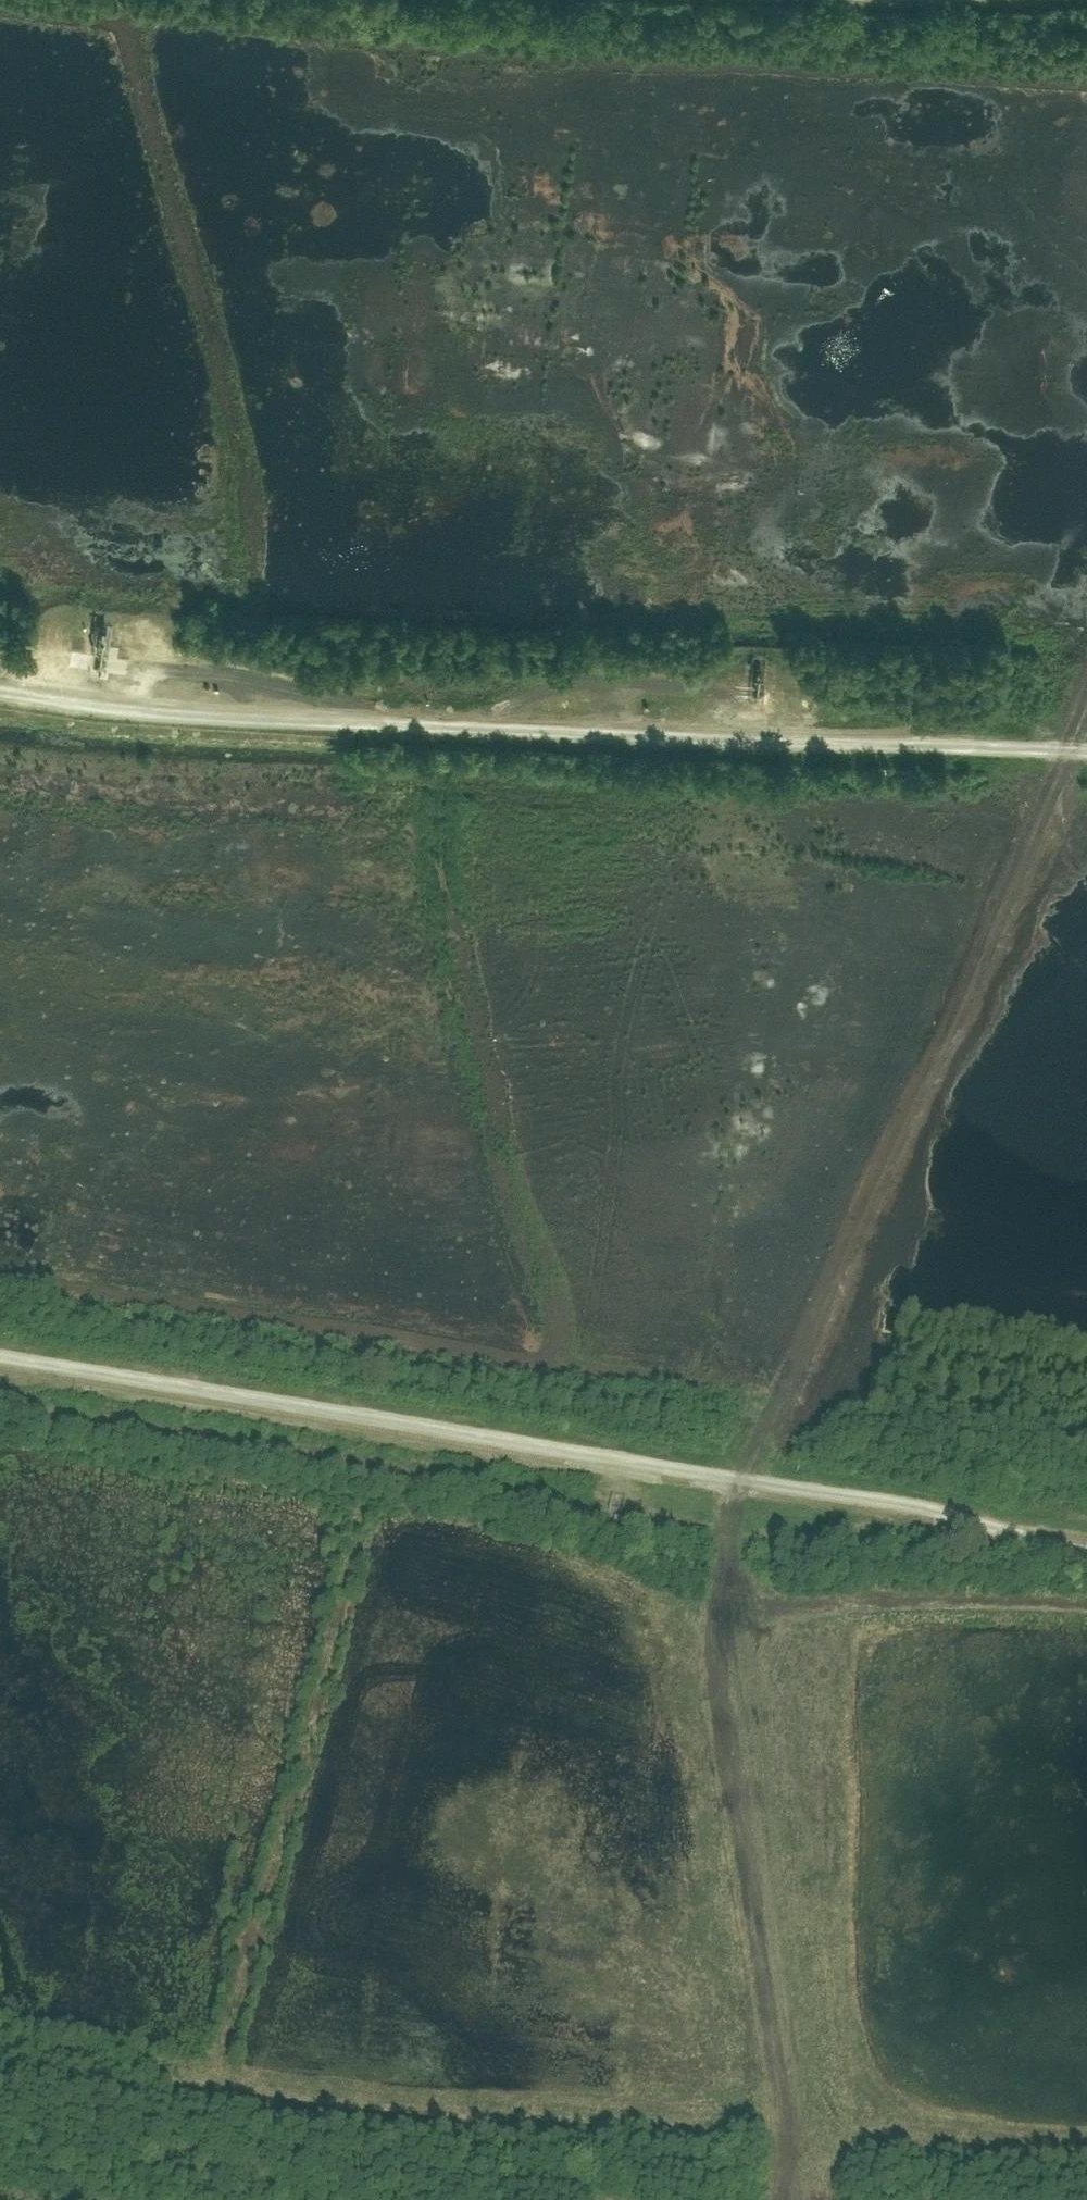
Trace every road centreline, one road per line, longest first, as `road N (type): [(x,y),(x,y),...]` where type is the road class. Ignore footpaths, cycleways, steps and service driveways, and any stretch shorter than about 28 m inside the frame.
road 1 (track): [(1086,1545),(940,1504),(0,1353)]
road 2 (track): [(0,672),(132,690),(1086,734)]
road 3 (track): [(940,1504),(810,1548),(627,1515)]

